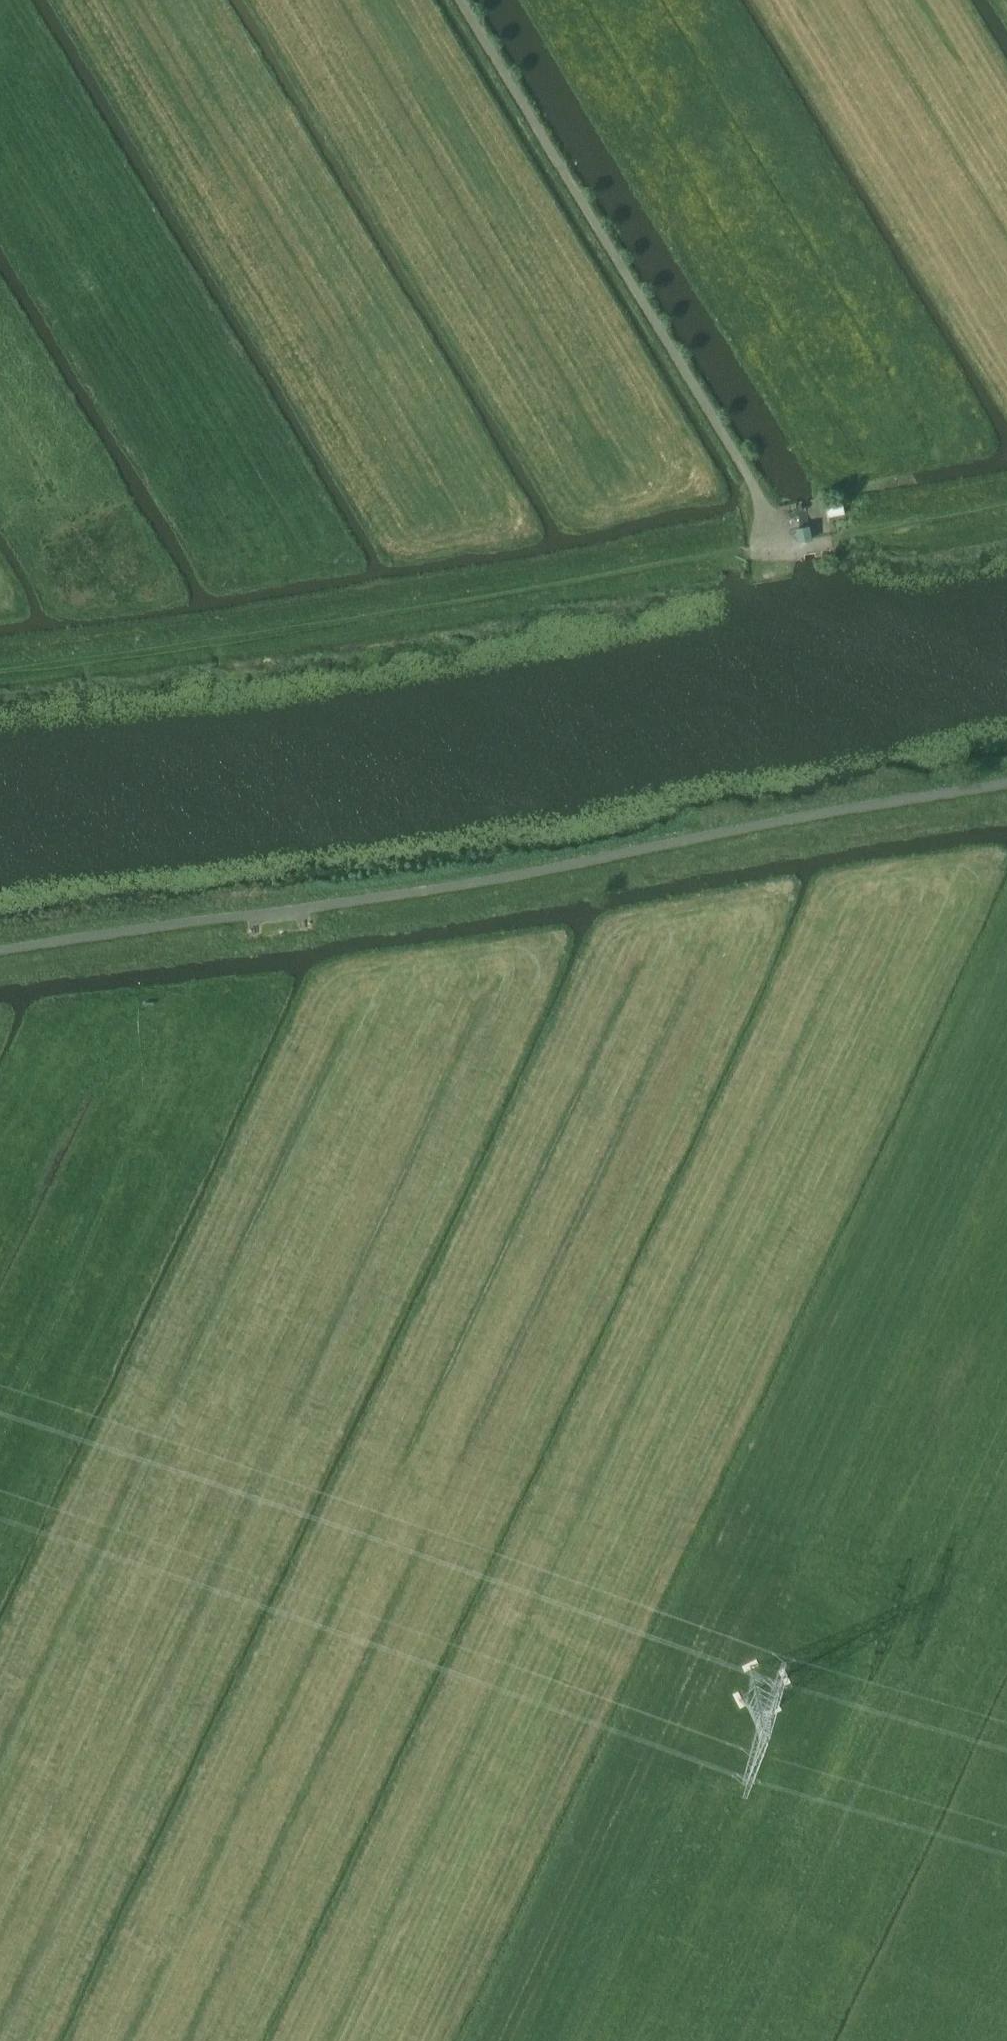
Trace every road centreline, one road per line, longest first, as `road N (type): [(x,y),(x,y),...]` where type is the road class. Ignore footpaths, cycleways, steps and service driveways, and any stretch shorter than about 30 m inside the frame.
road 1 (unclassified): [(767,547),(763,516),(455,0)]
road 2 (track): [(1006,507),(833,539)]

